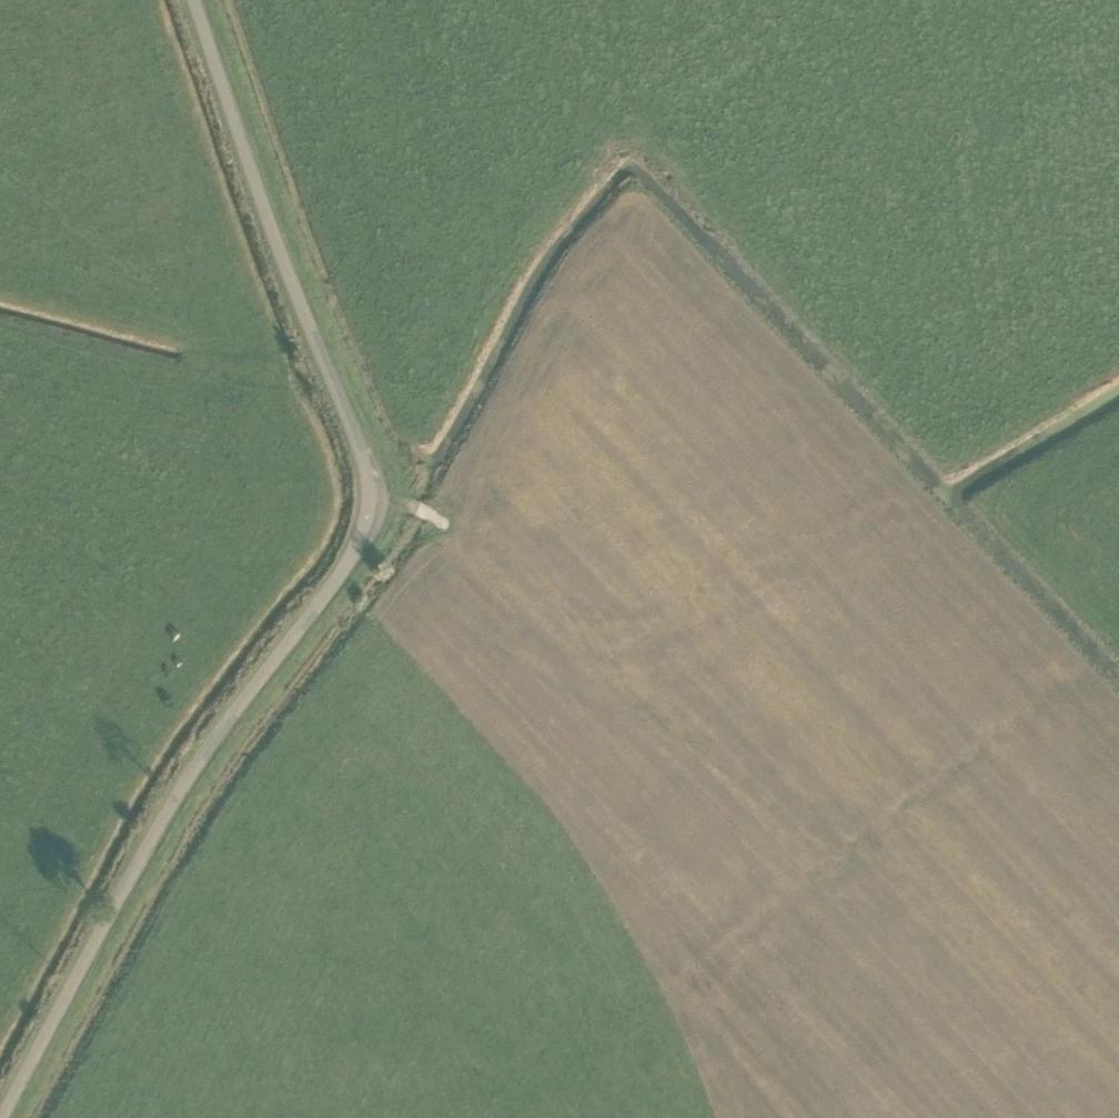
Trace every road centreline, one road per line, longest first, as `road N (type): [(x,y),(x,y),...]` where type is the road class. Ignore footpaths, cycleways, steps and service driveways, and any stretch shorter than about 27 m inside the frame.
road 1 (tertiary): [(2,1117),(187,783),(343,578),(369,518),(371,486),(353,426),(287,268),(195,0)]

